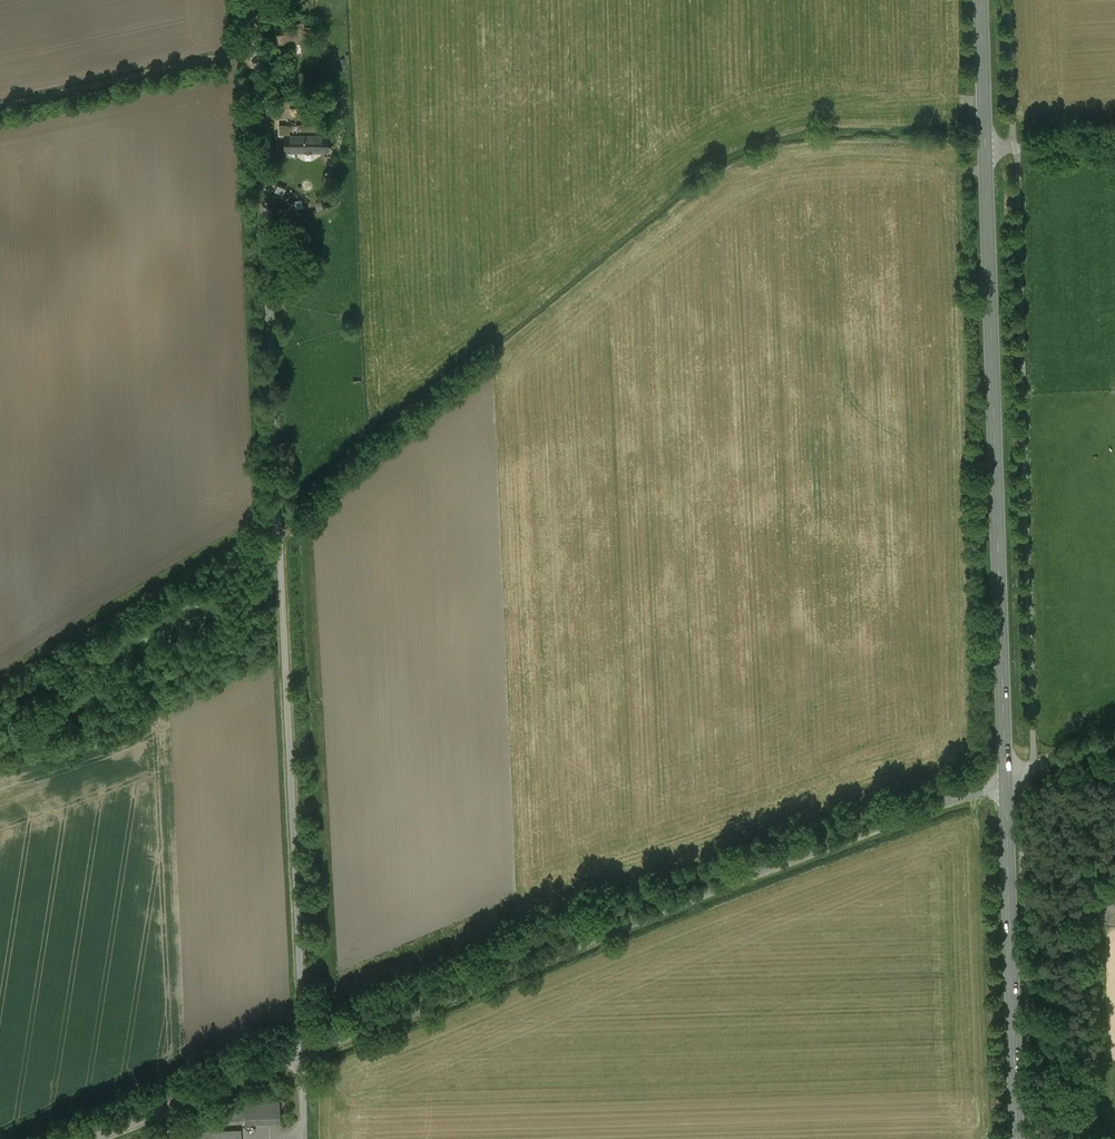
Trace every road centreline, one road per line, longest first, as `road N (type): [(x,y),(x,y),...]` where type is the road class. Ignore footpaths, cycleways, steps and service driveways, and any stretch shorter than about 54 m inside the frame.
road 1 (unclassified): [(299,1054),(263,41)]
road 2 (secondary): [(1006,780),(981,0)]
road 3 (unclassified): [(299,1054),(1006,780)]
road 4 (secondary): [(1018,1138),(1006,780)]
road 5 (unclassified): [(263,41),(0,105)]
road 6 (unclassified): [(93,1138),(299,1054)]
road 7 (track): [(1114,144),(986,149)]

